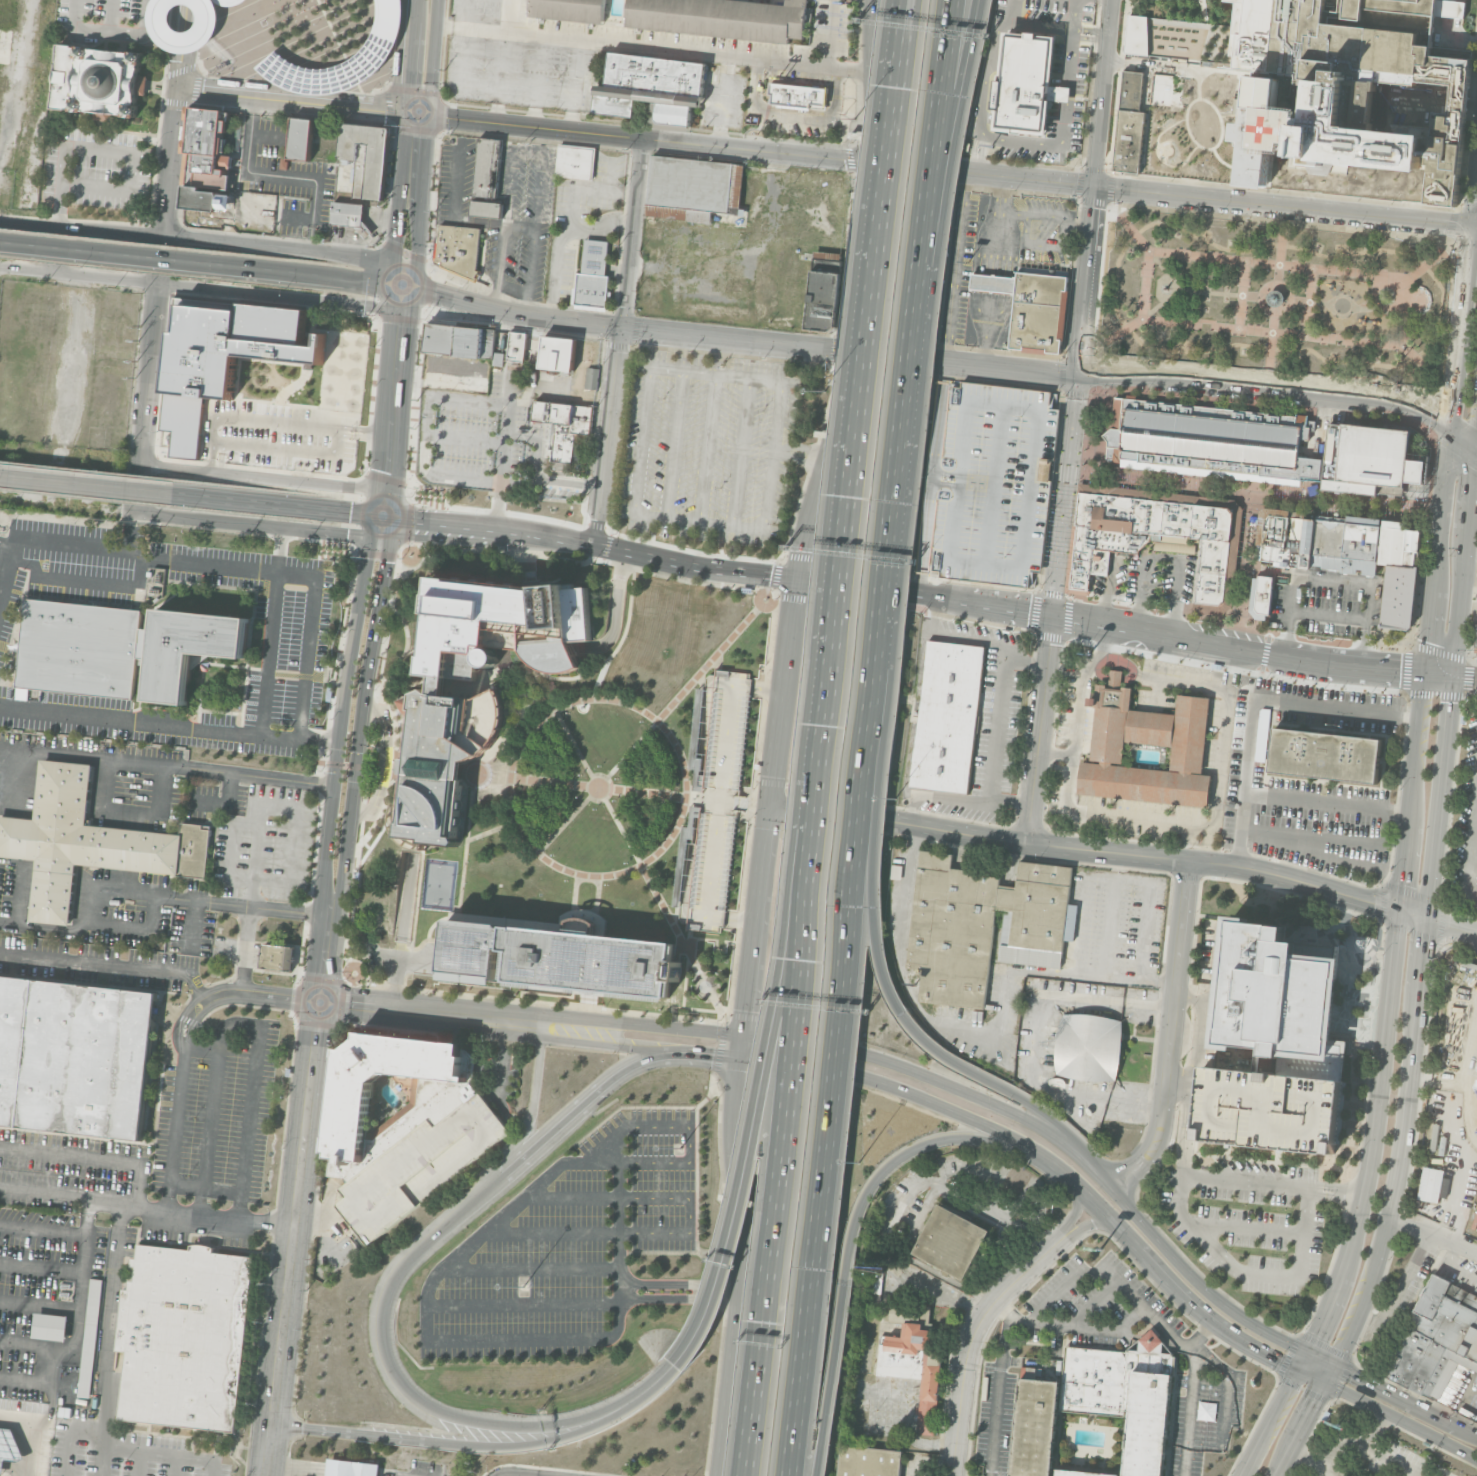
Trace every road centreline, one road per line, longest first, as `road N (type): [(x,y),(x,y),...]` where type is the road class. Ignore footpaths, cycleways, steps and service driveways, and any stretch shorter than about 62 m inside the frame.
road 1 (motorway): [(789,1475),(891,512)]
road 2 (motorway): [(826,666),(799,1010),(745,1475)]
road 3 (tertiary): [(1096,186),(427,114)]
road 4 (motorway): [(903,0),(826,666)]
road 5 (motorway): [(826,666),(782,956),(718,1262)]
road 6 (motorway): [(943,1055),(894,1002),(875,933),(891,512)]
road 7 (motorway): [(899,458),(982,0)]
road 8 (secondary): [(1335,1367),(1368,1292),(1392,1203),(1427,916)]
road 9 (primary): [(850,350),(510,313),(393,285)]
road 10 (motorway): [(899,458),(952,0)]
road 11 (secondary): [(1400,907),(1364,1194),(1343,1271),(1306,1353)]
road 12 (secondary): [(742,1034),(734,1111),(742,1274),(717,1475)]
road 13 (motorway): [(674,1360),(665,1383),(630,1411),(537,1444),(486,1447),(274,1426)]
road 14 (secondary): [(321,1003),(274,1426)]
road 15 (tertiary): [(1190,861),(768,806)]
road 16 (motorway): [(548,1425),(440,1413),(400,1384),(382,1343),(382,1309),(398,1271),(503,1175)]
road 17 (primary): [(395,516),(794,579)]
road 18 (secondary): [(330,907),(342,894),(395,516)]
road 19 (residential): [(394,264),(0,220)]
road 20 (residential): [(0,267),(391,308)]
road 21 (secondary): [(1098,1174),(1024,1120),(904,1069),(742,1034)]
road 22 (tertiary): [(1476,225),(1096,186)]
road 23 (primary): [(1450,426),(1390,398),(1332,390),(1076,376)]
road 24 (secondary): [(740,1060),(917,1096),(1029,1146),(1068,1174)]
road 25 (secondary): [(871,0),(850,350)]
road 26 (residential): [(1190,861),(1159,1131),(1145,1159),(1110,1187)]
road 27 (motorway): [(843,1285),(858,1207),(903,1153),(949,1138),(982,1138),(1068,1174)]
road 28 (secondary): [(1068,1174),(1211,1322),(1297,1373)]
road 29 (residential): [(1096,1203),(976,1326),(955,1455)]
road 30 (secondary): [(413,0),(393,285)]
road 31 (residential): [(164,234),(137,513)]
road 32 (secondary): [(372,513),(334,784)]
road 33 (secondary): [(1306,1353),(1226,1306),(1110,1187)]
road 34 (secondary): [(575,1028),(321,1003)]
road 35 (secondary): [(1450,426),(1423,672)]
road 36 (secondary): [(1427,916),(1453,674)]
road 37 (residential): [(1054,614),(1076,376)]
road 38 (secondary): [(1476,190),(1450,426)]
road 39 (residential): [(375,488),(141,465)]
road 40 (residential): [(137,513),(368,538)]
road 41 (residential): [(1027,843),(1054,614)]
road 42 (secondary): [(768,806),(742,1034)]
road 43 (secondary): [(794,579),(768,806)]
road 44 (primary): [(1076,376),(850,350)]
road 45 (residential): [(405,112),(179,90)]
road 46 (secondary): [(395,516),(414,290)]
road 47 (motorway): [(503,1175),(611,1079),(641,1061),(685,1052)]
road 48 (primary): [(223,266),(0,243)]
road 49 (residential): [(622,326),(596,544)]
road 50 (tertiary): [(1400,907),(1190,861)]
road 51 (primary): [(173,493),(372,513)]
road 52 (motorway): [(1098,1174),(1045,1113),(943,1055)]
road 53 (secondary): [(1419,713),(1400,907)]
road 54 (motorway): [(475,1201),(533,1104),(542,1025)]
road 55 (motorway): [(816,1475),(843,1285)]
road 56 (residential): [(622,326),(643,139)]
road 57 (secondary): [(1096,186),(1118,1)]
road 58 (residential): [(164,234),(184,51)]
road 59 (primary): [(0,475),(173,493)]
road 60 (primary): [(794,579),(964,602)]
road 61 (primary): [(393,285),(223,266)]
road 62 (secondary): [(742,1034),(624,1021),(575,1028)]
road 63 (secondary): [(1325,1386),(1476,1459)]
road 64 (secondary): [(1476,1437),(1335,1367)]
road 65 (primary): [(1149,631),(1288,655)]
road 66 (secondary): [(1453,674),(1467,541)]
road 67 (secondary): [(393,285),(381,418)]
road 68 (secondary): [(1076,376),(1090,250)]
road 69 (secondary): [(334,784),(322,892),(330,907)]
road 70 (secondary): [(823,461),(794,579)]

